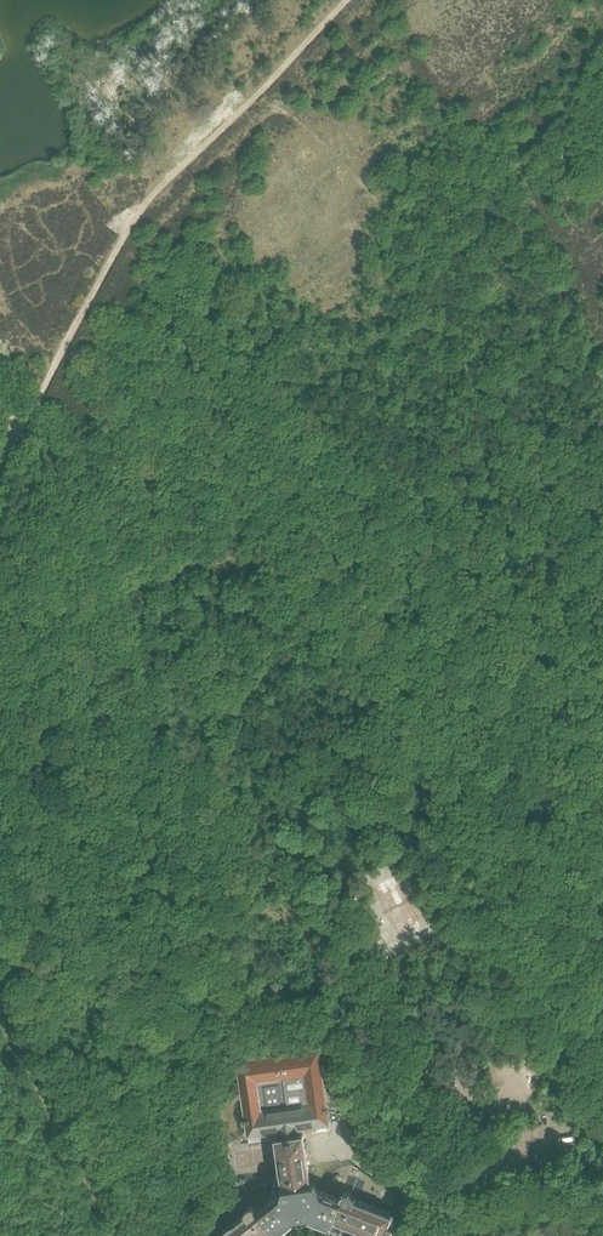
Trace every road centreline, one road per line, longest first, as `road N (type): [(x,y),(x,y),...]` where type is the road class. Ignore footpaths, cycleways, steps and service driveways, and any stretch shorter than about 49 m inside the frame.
road 1 (track): [(39,399),(143,207),(345,0)]

